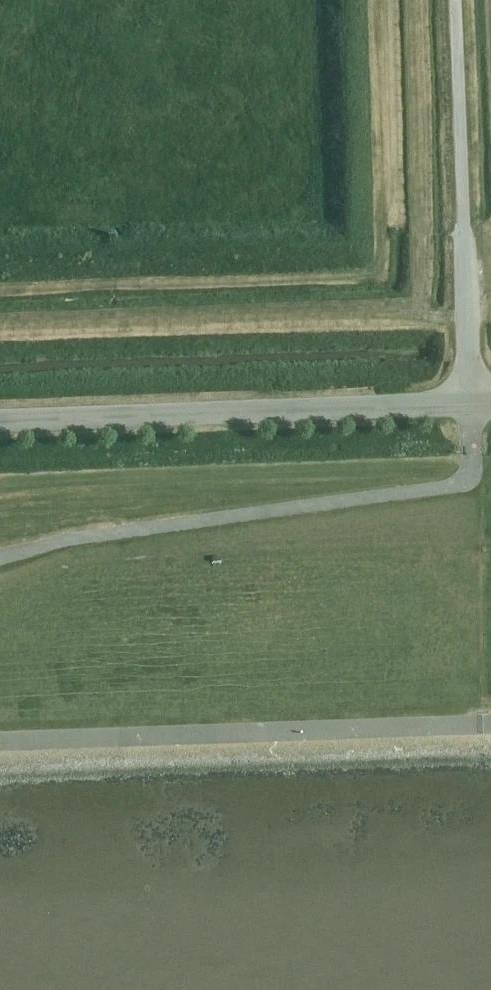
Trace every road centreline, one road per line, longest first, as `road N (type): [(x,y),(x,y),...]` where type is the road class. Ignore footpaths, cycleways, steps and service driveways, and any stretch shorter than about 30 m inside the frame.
road 1 (track): [(472,406),(471,487),(0,564)]
road 2 (unclassified): [(472,406),(0,422)]
road 3 (unclassified): [(472,406),(460,0)]

